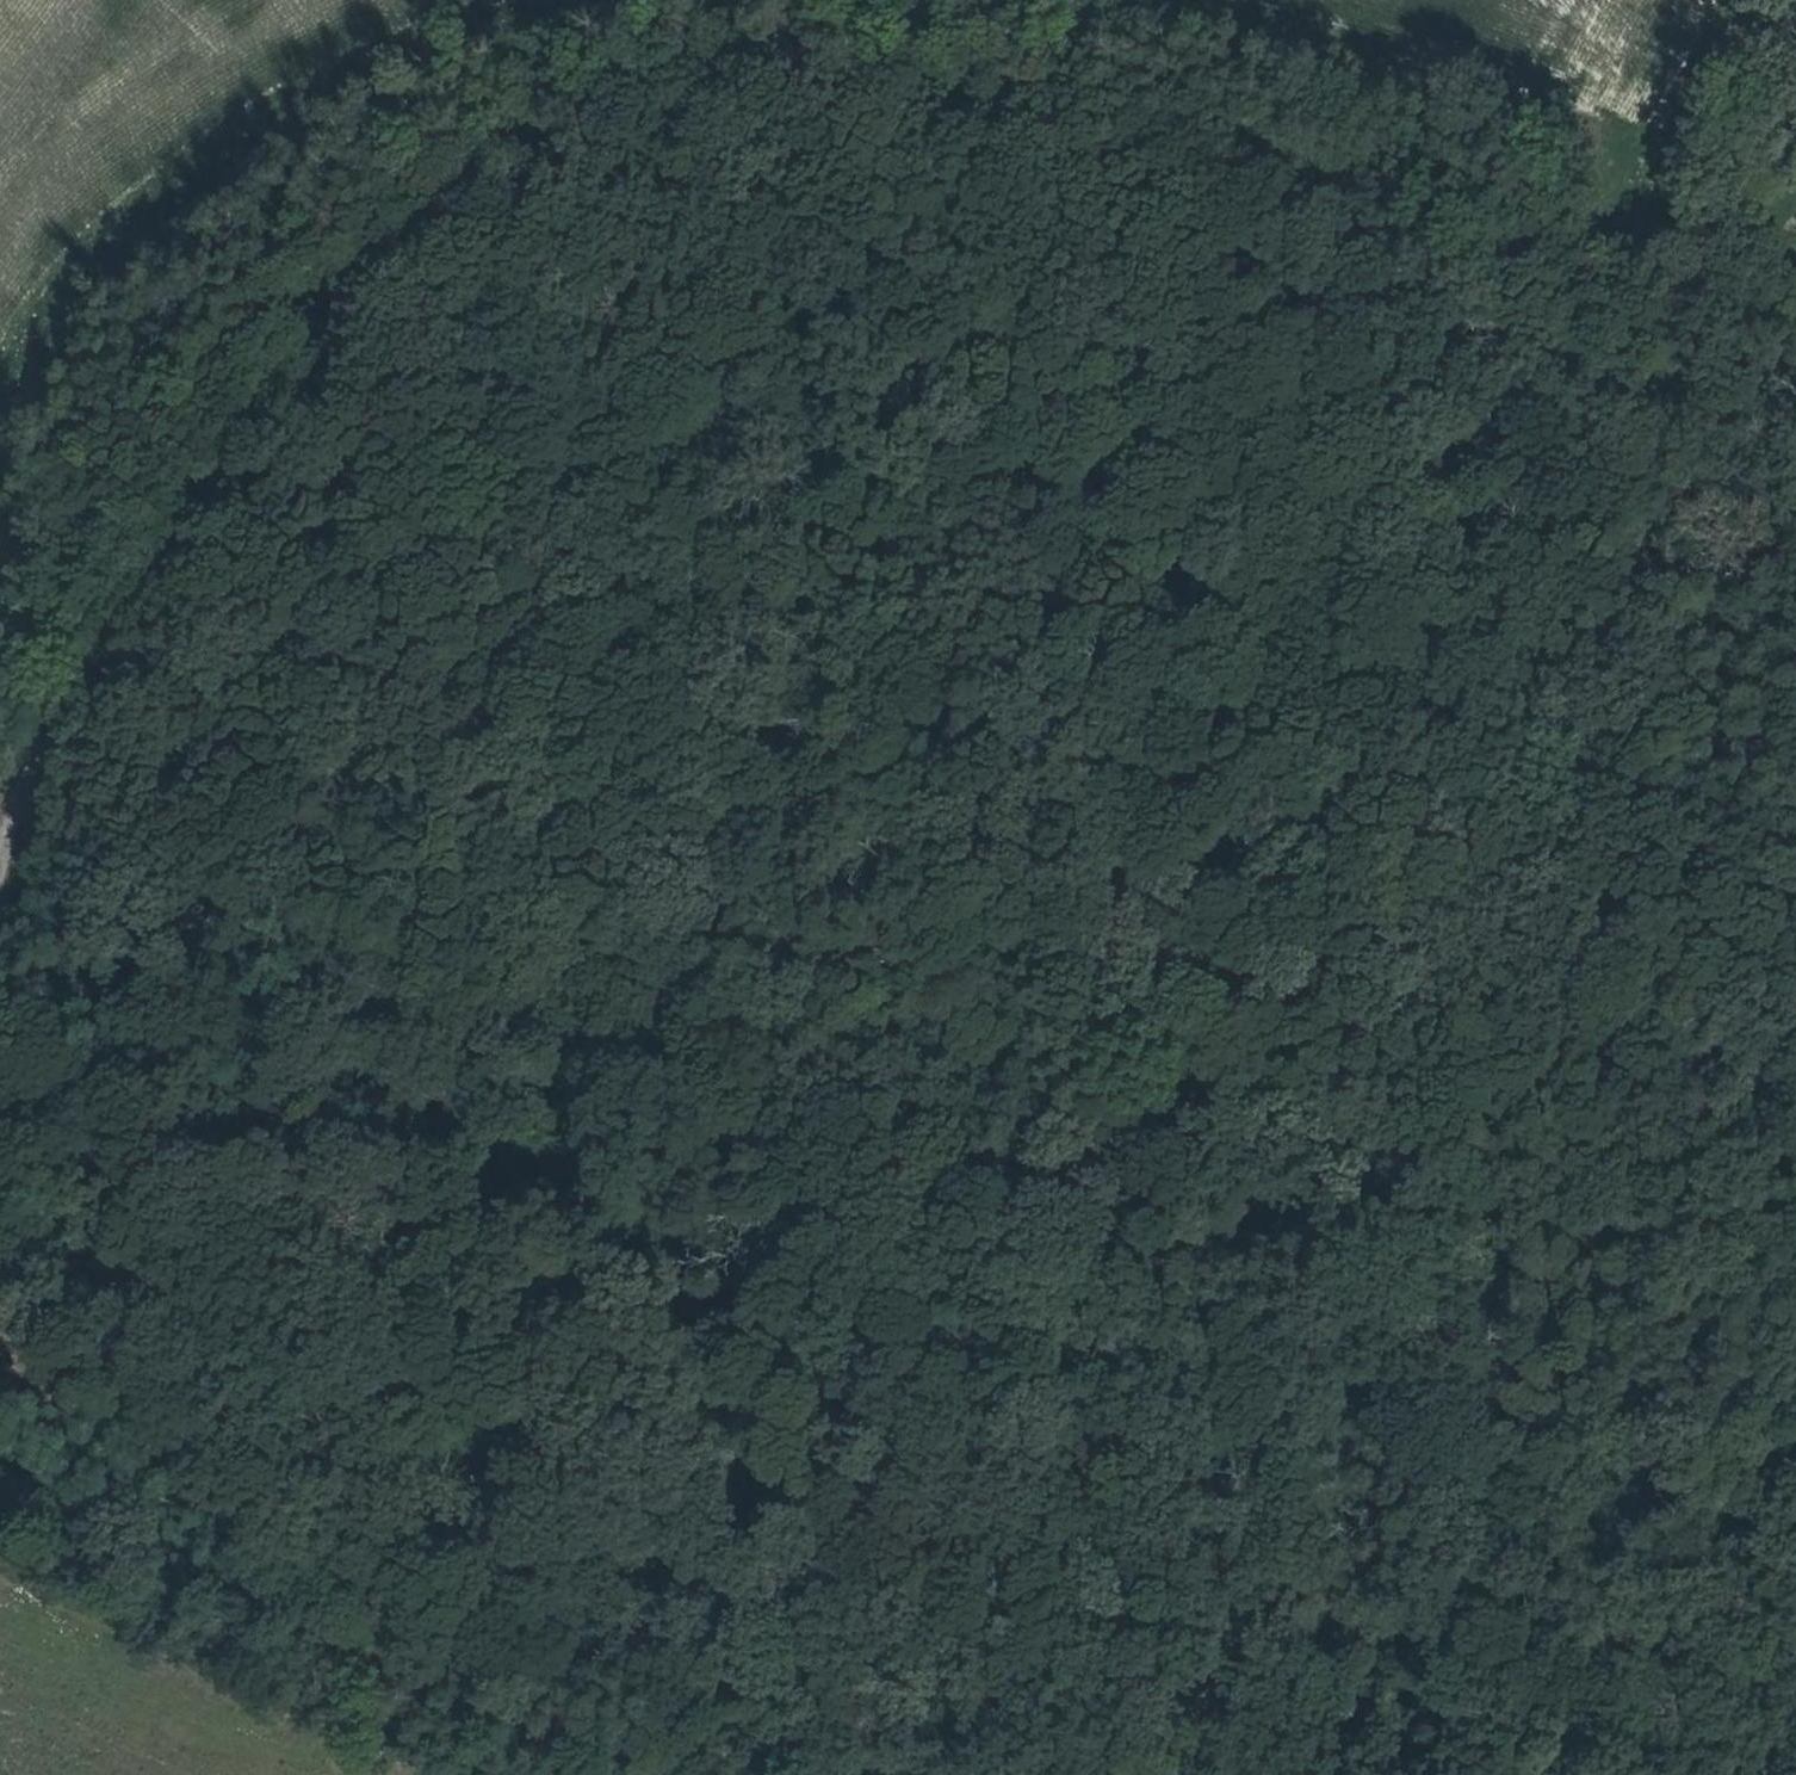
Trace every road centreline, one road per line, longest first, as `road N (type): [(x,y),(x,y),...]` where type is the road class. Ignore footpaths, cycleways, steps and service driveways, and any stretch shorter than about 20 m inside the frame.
road 1 (track): [(1724,243),(1523,251),(981,83),(611,106),(297,387),(0,862)]
road 2 (track): [(1795,103),(1749,172),(1724,243),(1736,289),(1795,342)]

